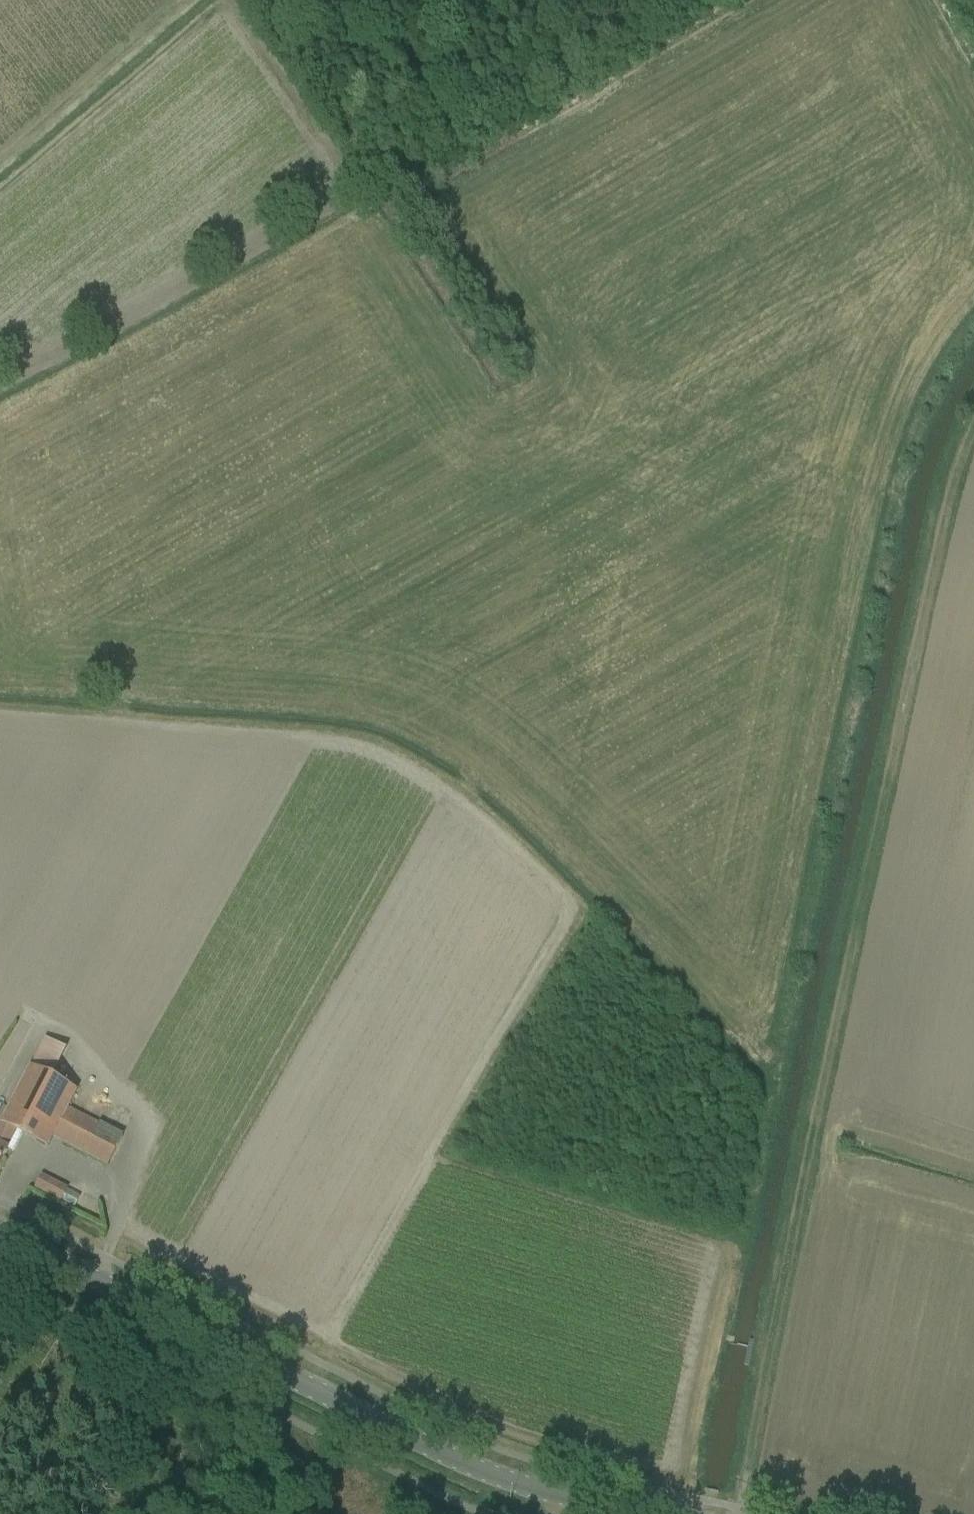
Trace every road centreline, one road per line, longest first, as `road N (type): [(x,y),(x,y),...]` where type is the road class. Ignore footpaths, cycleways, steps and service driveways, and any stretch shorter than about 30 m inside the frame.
road 1 (tertiary): [(0,1244),(456,1469),(637,1513)]

